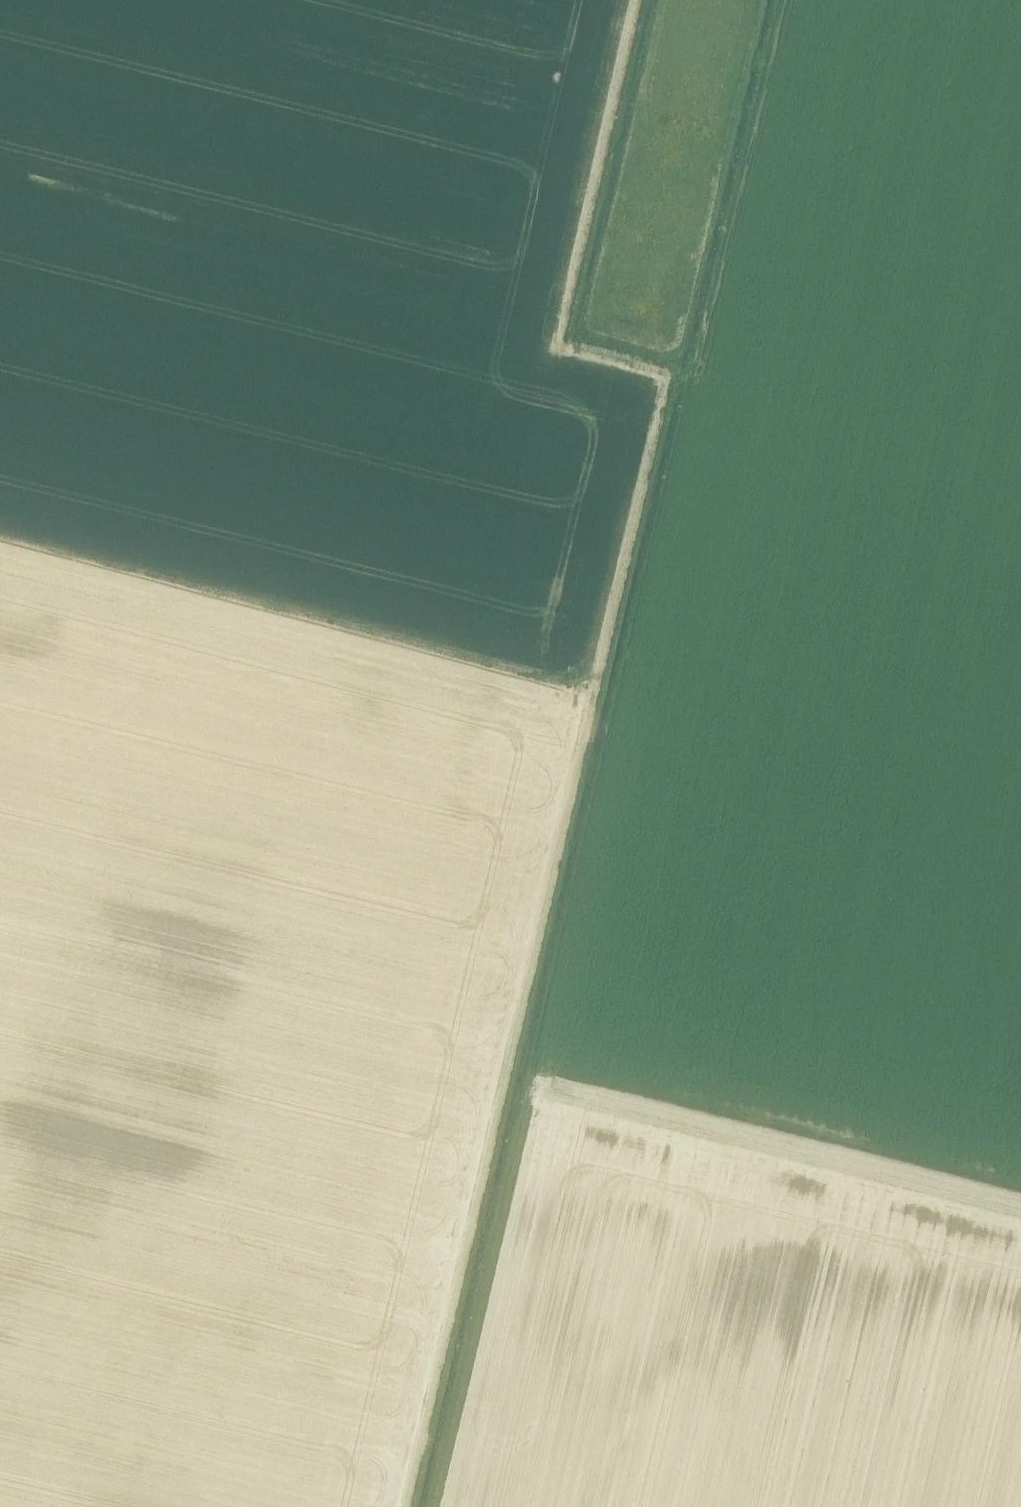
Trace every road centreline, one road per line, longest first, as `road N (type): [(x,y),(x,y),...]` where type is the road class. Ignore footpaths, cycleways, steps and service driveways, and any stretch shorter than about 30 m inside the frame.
road 1 (track): [(435,1506),(695,378)]
road 2 (track): [(641,0),(562,346),(695,378),(783,0)]

